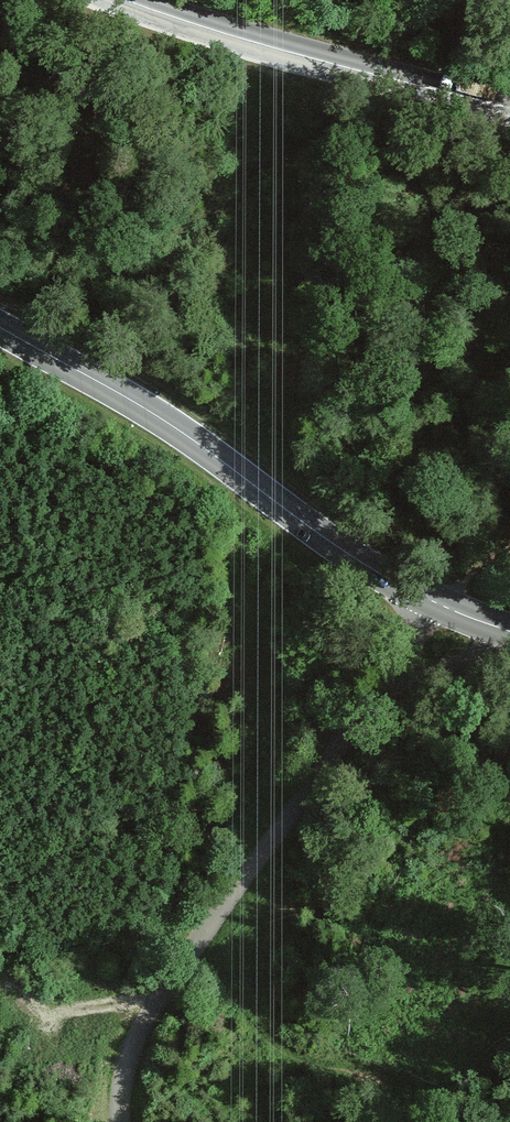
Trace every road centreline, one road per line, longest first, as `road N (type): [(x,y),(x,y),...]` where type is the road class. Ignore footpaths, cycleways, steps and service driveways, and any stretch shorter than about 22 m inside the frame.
road 1 (unclassified): [(121,1121),(132,1051),(158,999),(438,605)]
road 2 (secondary): [(438,605),(326,540),(170,425),(0,324)]
road 3 (tertiary): [(126,0),(509,109)]
road 4 (track): [(196,948),(292,1055),(375,1074),(463,1121)]

